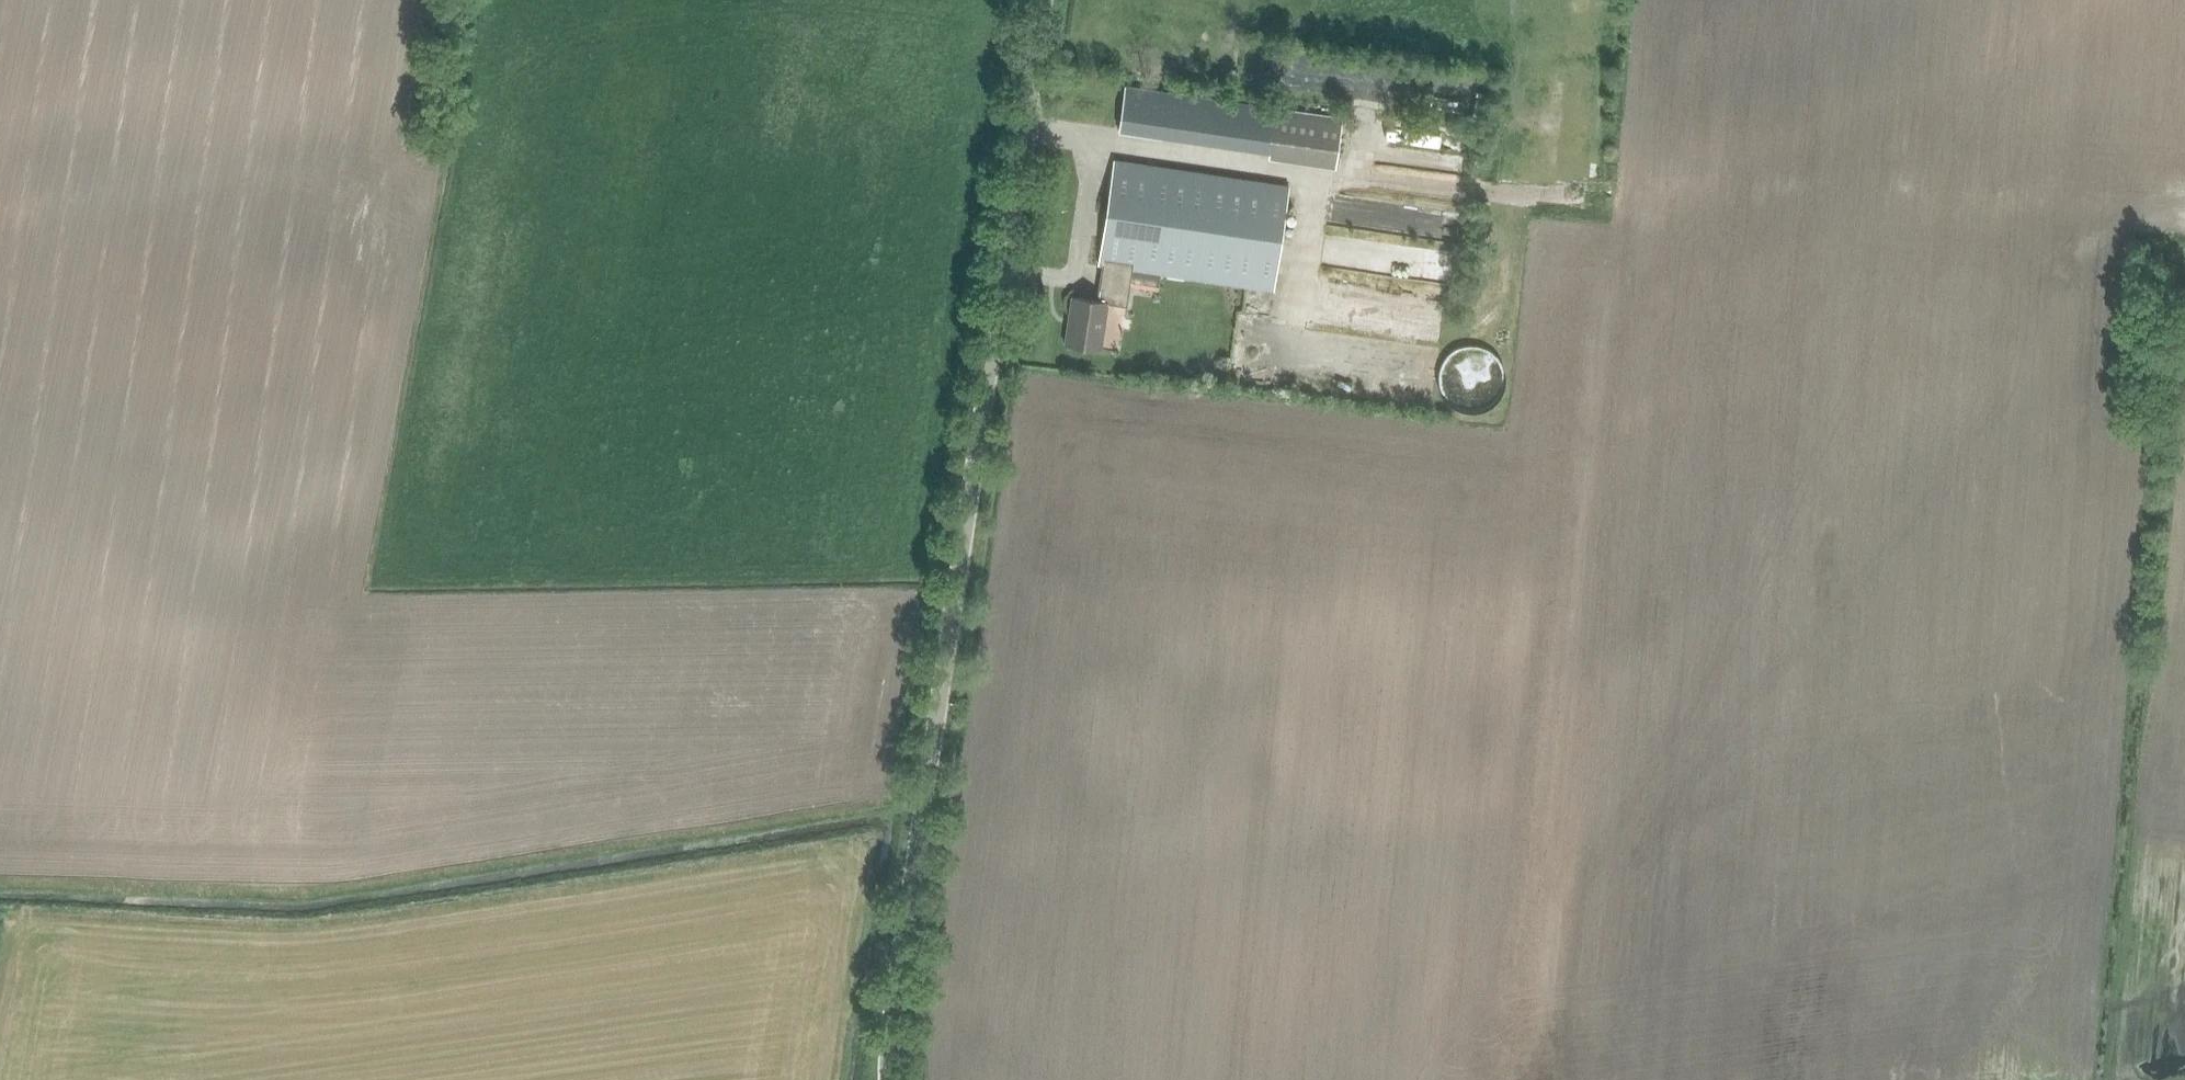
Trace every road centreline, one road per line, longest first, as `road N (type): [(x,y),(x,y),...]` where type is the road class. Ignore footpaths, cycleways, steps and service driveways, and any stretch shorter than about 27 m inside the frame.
road 1 (unclassified): [(890,1079),(891,1020),(1044,0)]

